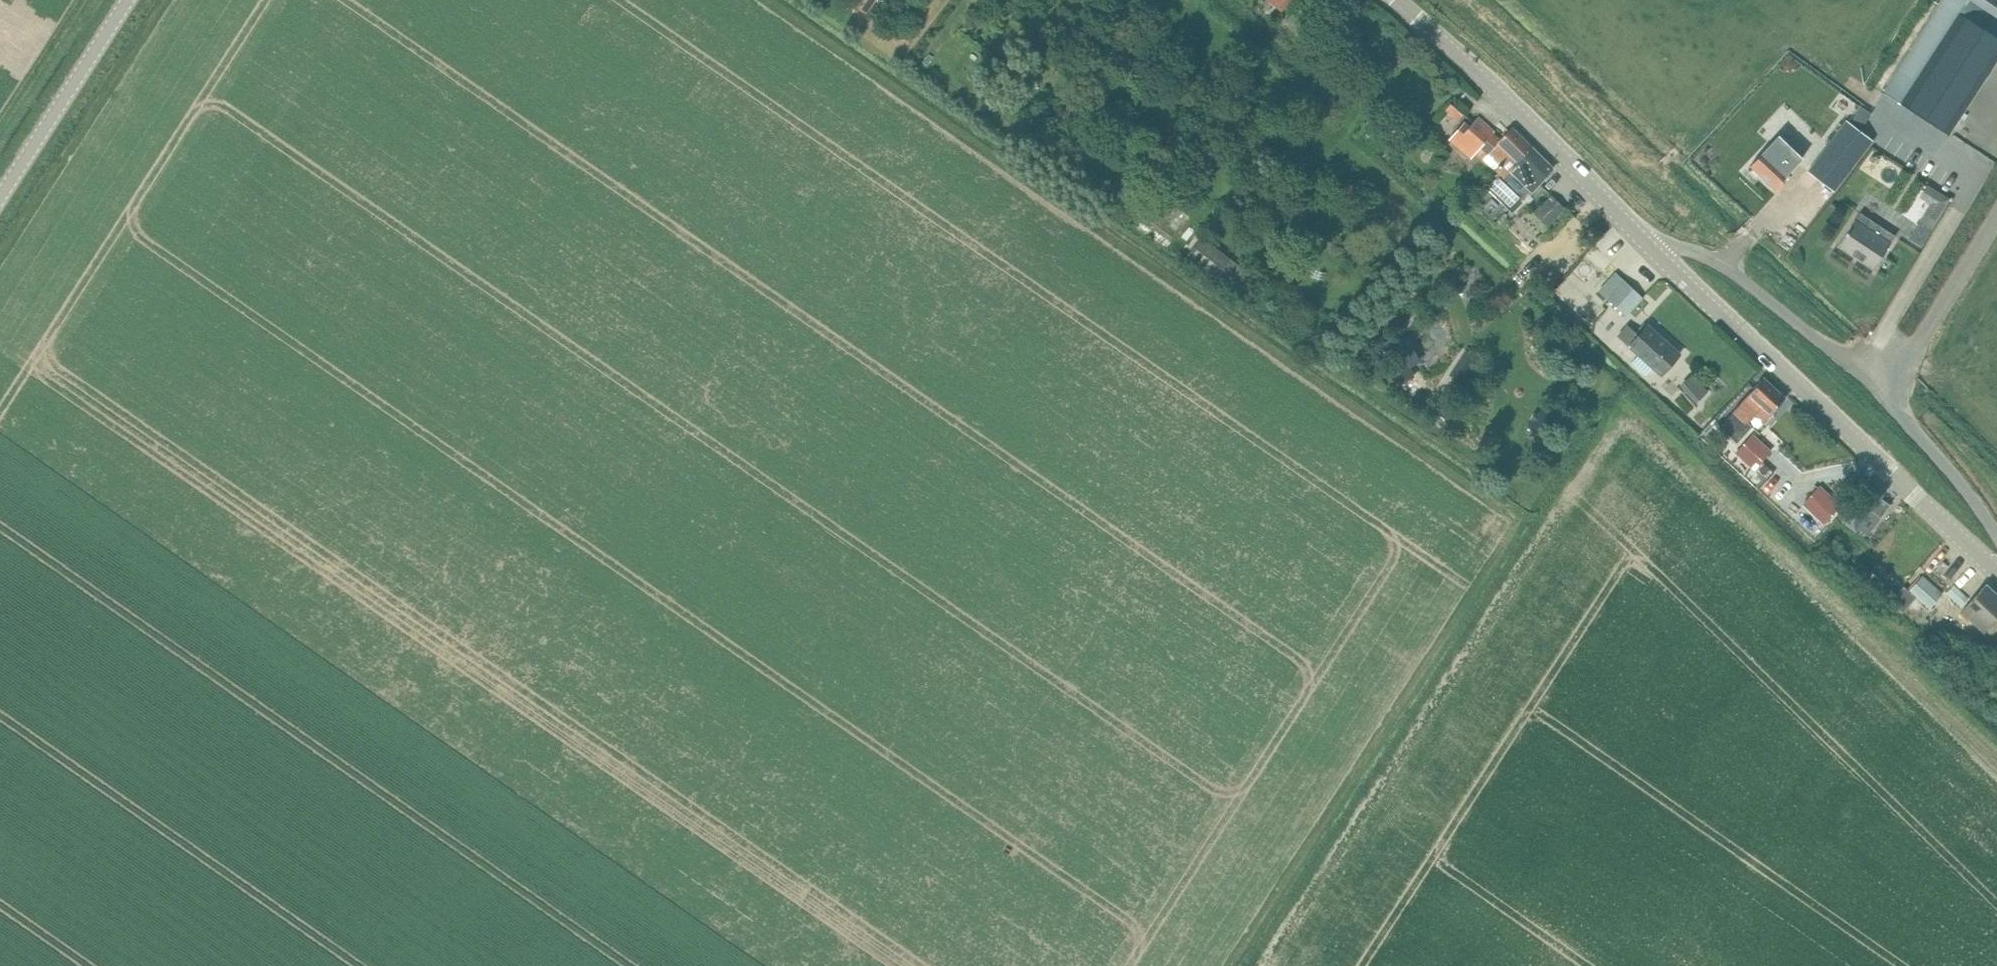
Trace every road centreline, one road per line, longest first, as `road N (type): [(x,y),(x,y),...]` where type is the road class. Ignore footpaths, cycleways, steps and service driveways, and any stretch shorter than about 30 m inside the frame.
road 1 (tertiary): [(1996,569),(1399,0)]
road 2 (tertiary): [(0,205),(133,0)]

